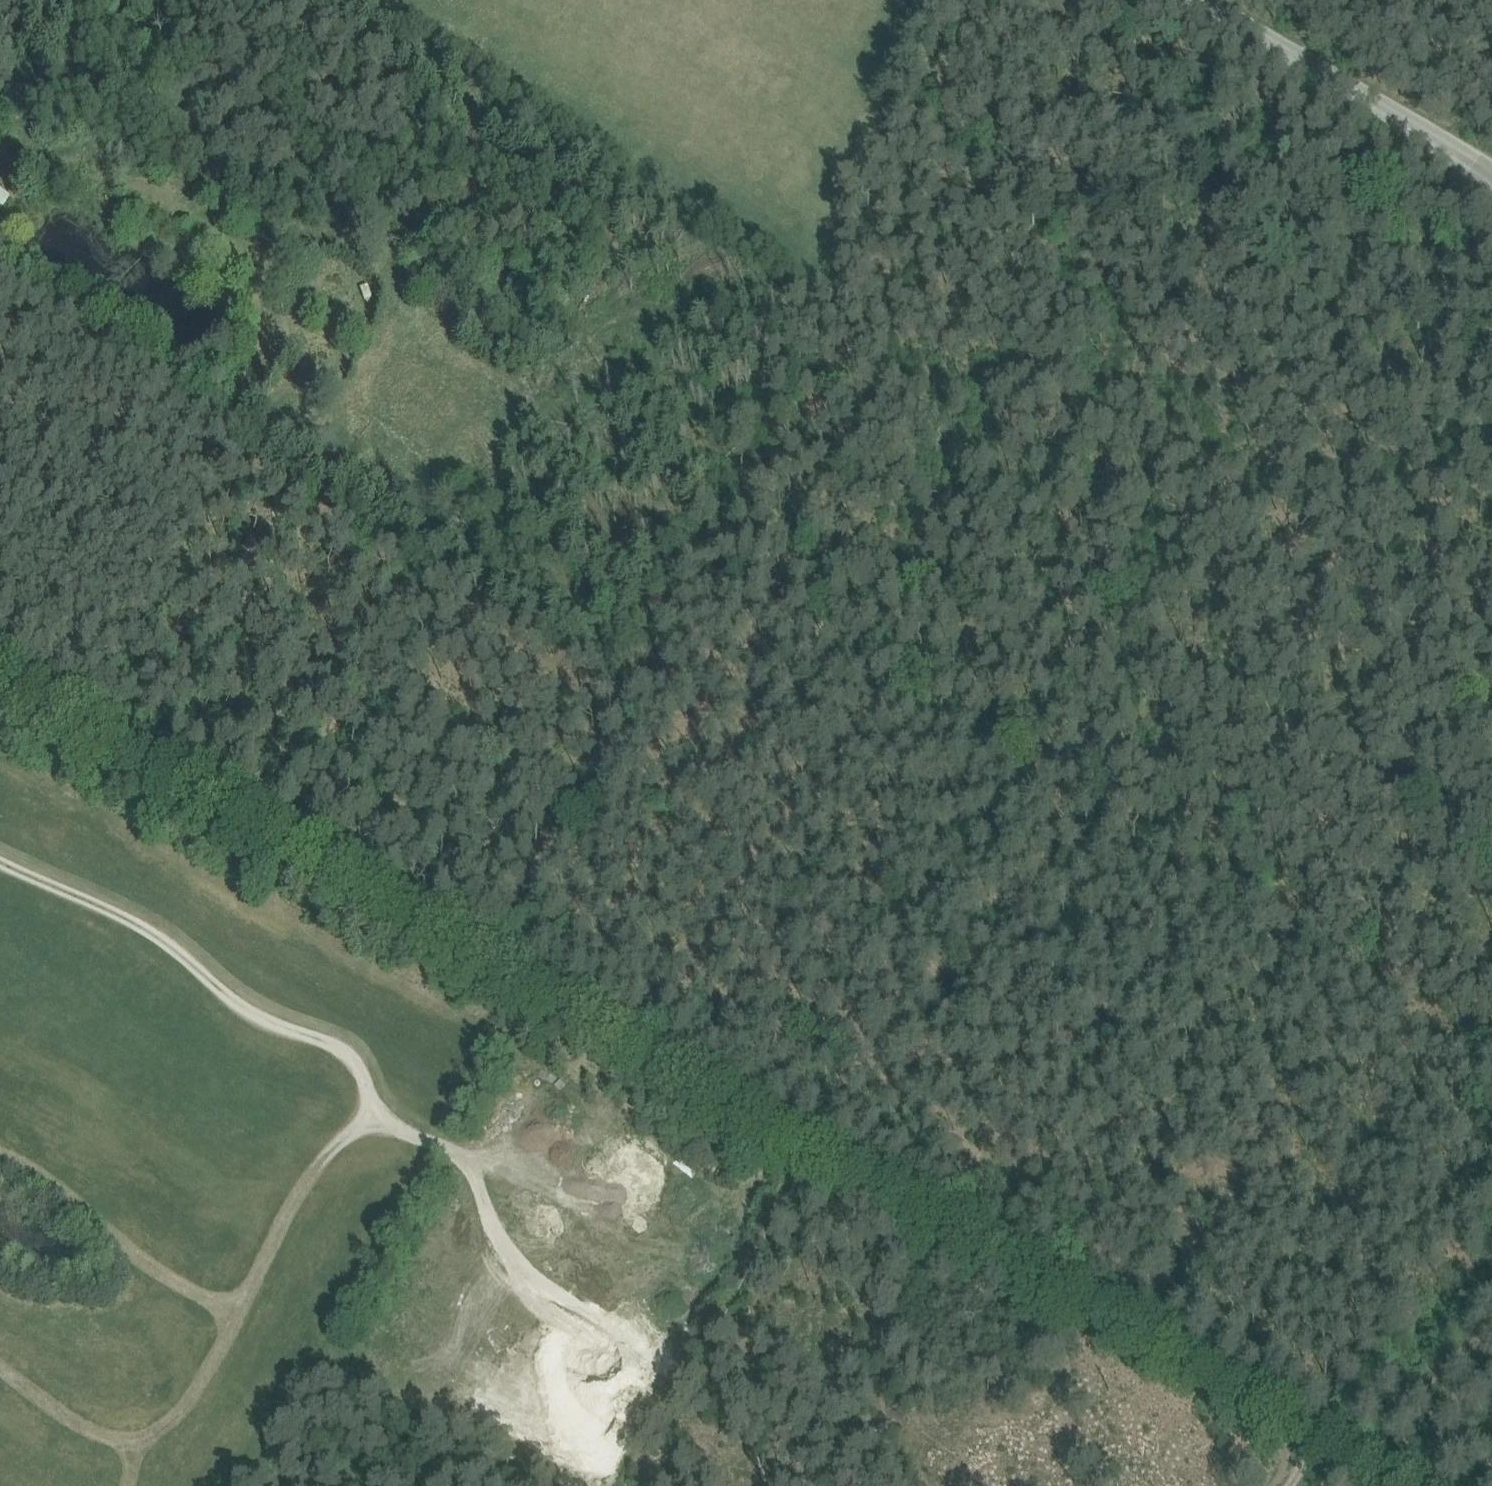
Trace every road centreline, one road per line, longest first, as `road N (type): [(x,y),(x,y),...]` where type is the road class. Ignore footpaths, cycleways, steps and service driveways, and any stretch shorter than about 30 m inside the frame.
road 1 (track): [(1332,1436),(0,663)]
road 2 (unclassified): [(1491,179),(1186,0)]
road 3 (track): [(1332,1436),(1491,1265)]

